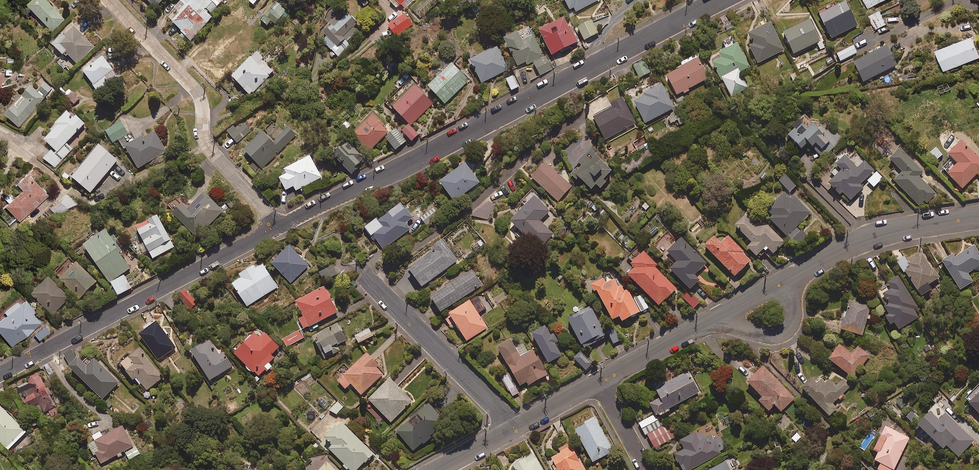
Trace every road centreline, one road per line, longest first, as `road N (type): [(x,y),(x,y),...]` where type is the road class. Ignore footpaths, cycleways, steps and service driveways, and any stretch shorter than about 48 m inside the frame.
road 1 (residential): [(720,0),(274,228)]
road 2 (tertiary): [(978,220),(861,239),(597,382)]
road 3 (residential): [(274,228),(0,373)]
road 4 (residential): [(108,0),(193,86),(205,143),(274,228)]
road 5 (residential): [(366,279),(516,426)]

